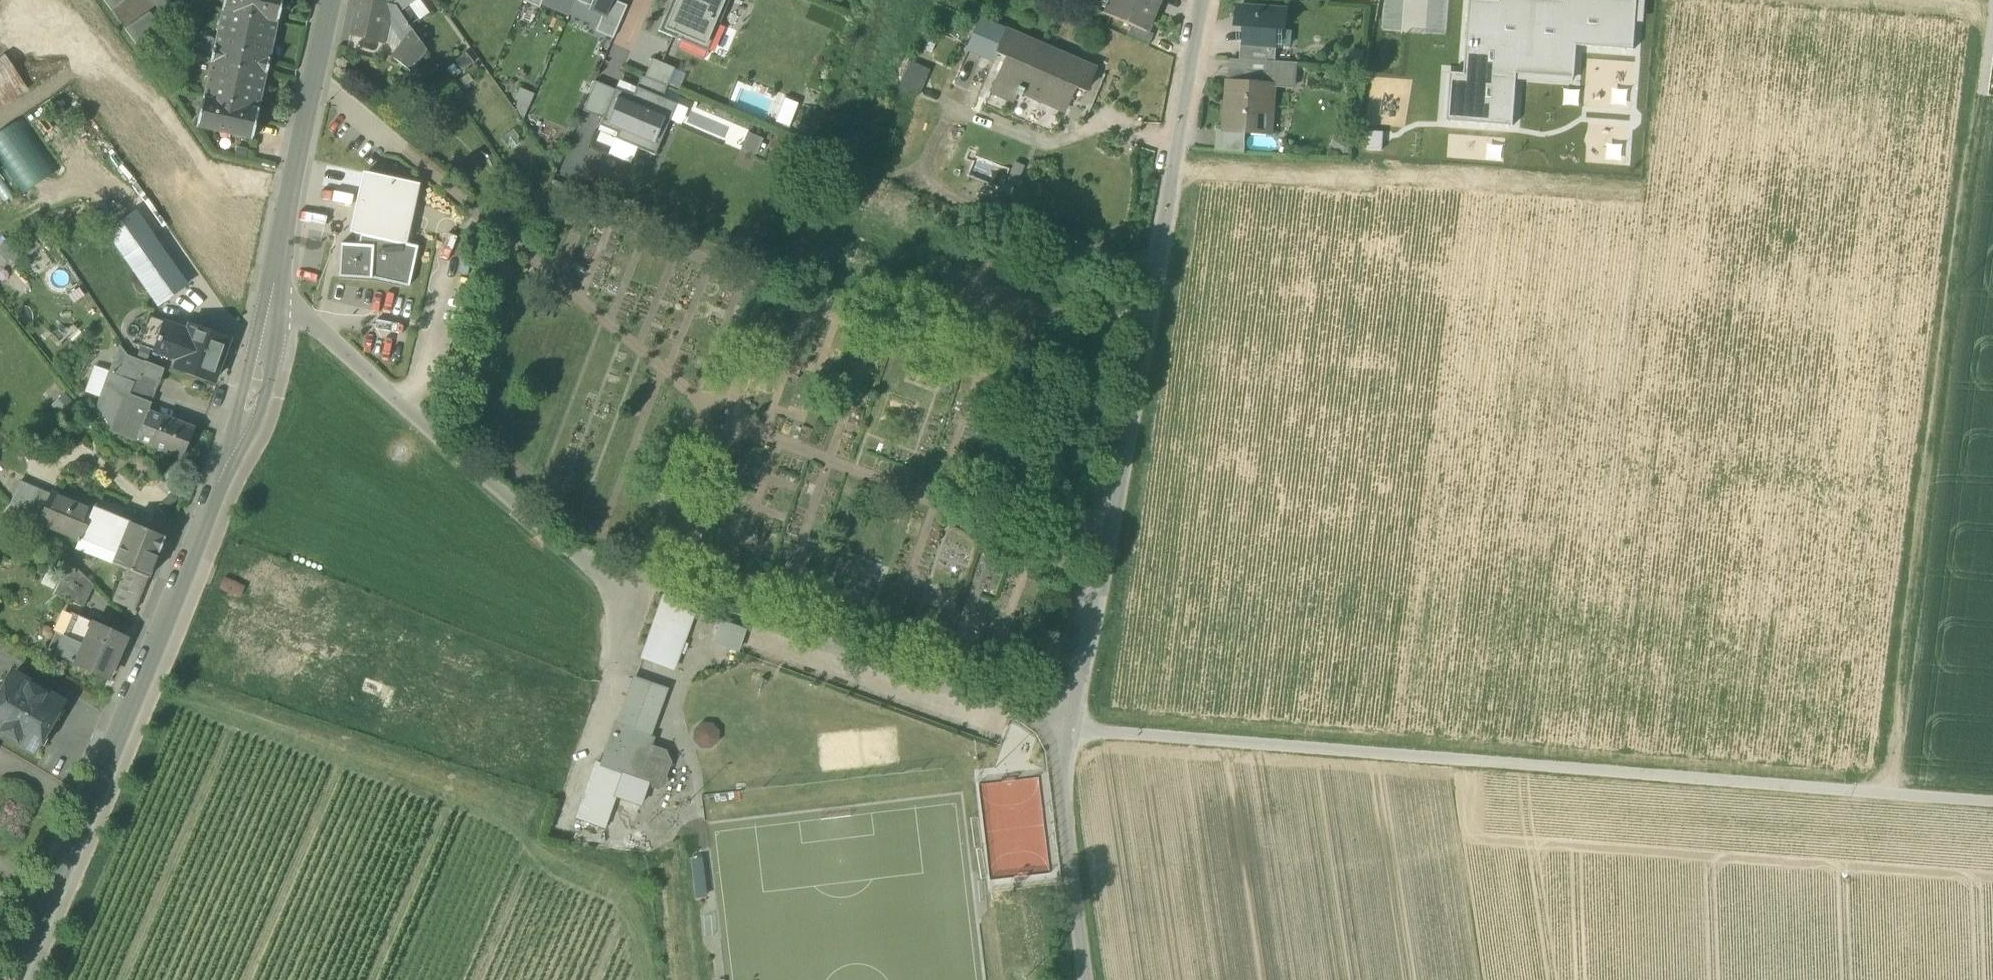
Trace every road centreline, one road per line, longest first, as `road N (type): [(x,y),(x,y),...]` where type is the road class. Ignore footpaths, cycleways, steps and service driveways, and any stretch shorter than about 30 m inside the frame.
road 1 (unclassified): [(273,295),(574,552),(1075,733)]
road 2 (track): [(1075,733),(1992,802)]
road 3 (track): [(1888,794),(1992,28)]
road 4 (residential): [(1075,733),(1203,0)]
road 5 (tertiary): [(20,979),(242,438),(273,295)]
road 6 (tertiary): [(273,295),(331,0)]
road 7 (unclassified): [(1088,979),(1064,803),(1075,733)]

